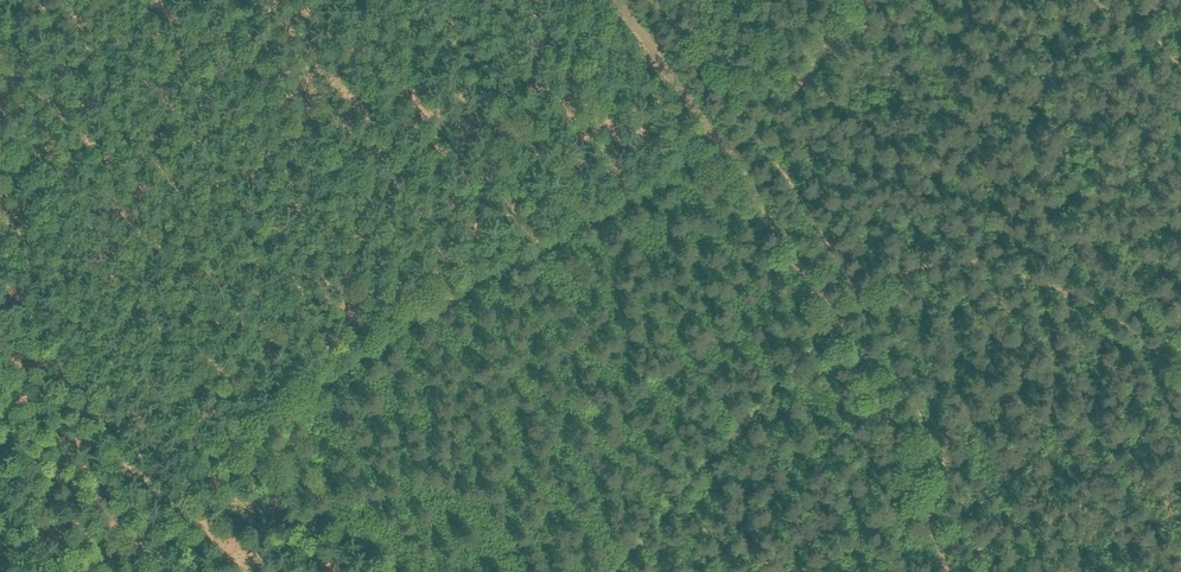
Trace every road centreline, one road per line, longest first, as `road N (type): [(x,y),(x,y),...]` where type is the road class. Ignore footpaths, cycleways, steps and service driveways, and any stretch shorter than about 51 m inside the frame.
road 1 (track): [(878,0),(750,134),(504,255),(371,341),(72,571)]
road 2 (track): [(1180,367),(1037,262),(954,254),(920,263),(834,314),(602,571)]
road 3 (track): [(954,571),(897,432),(834,314),(726,145),(618,0)]
road 4 (track): [(196,474),(0,283)]

